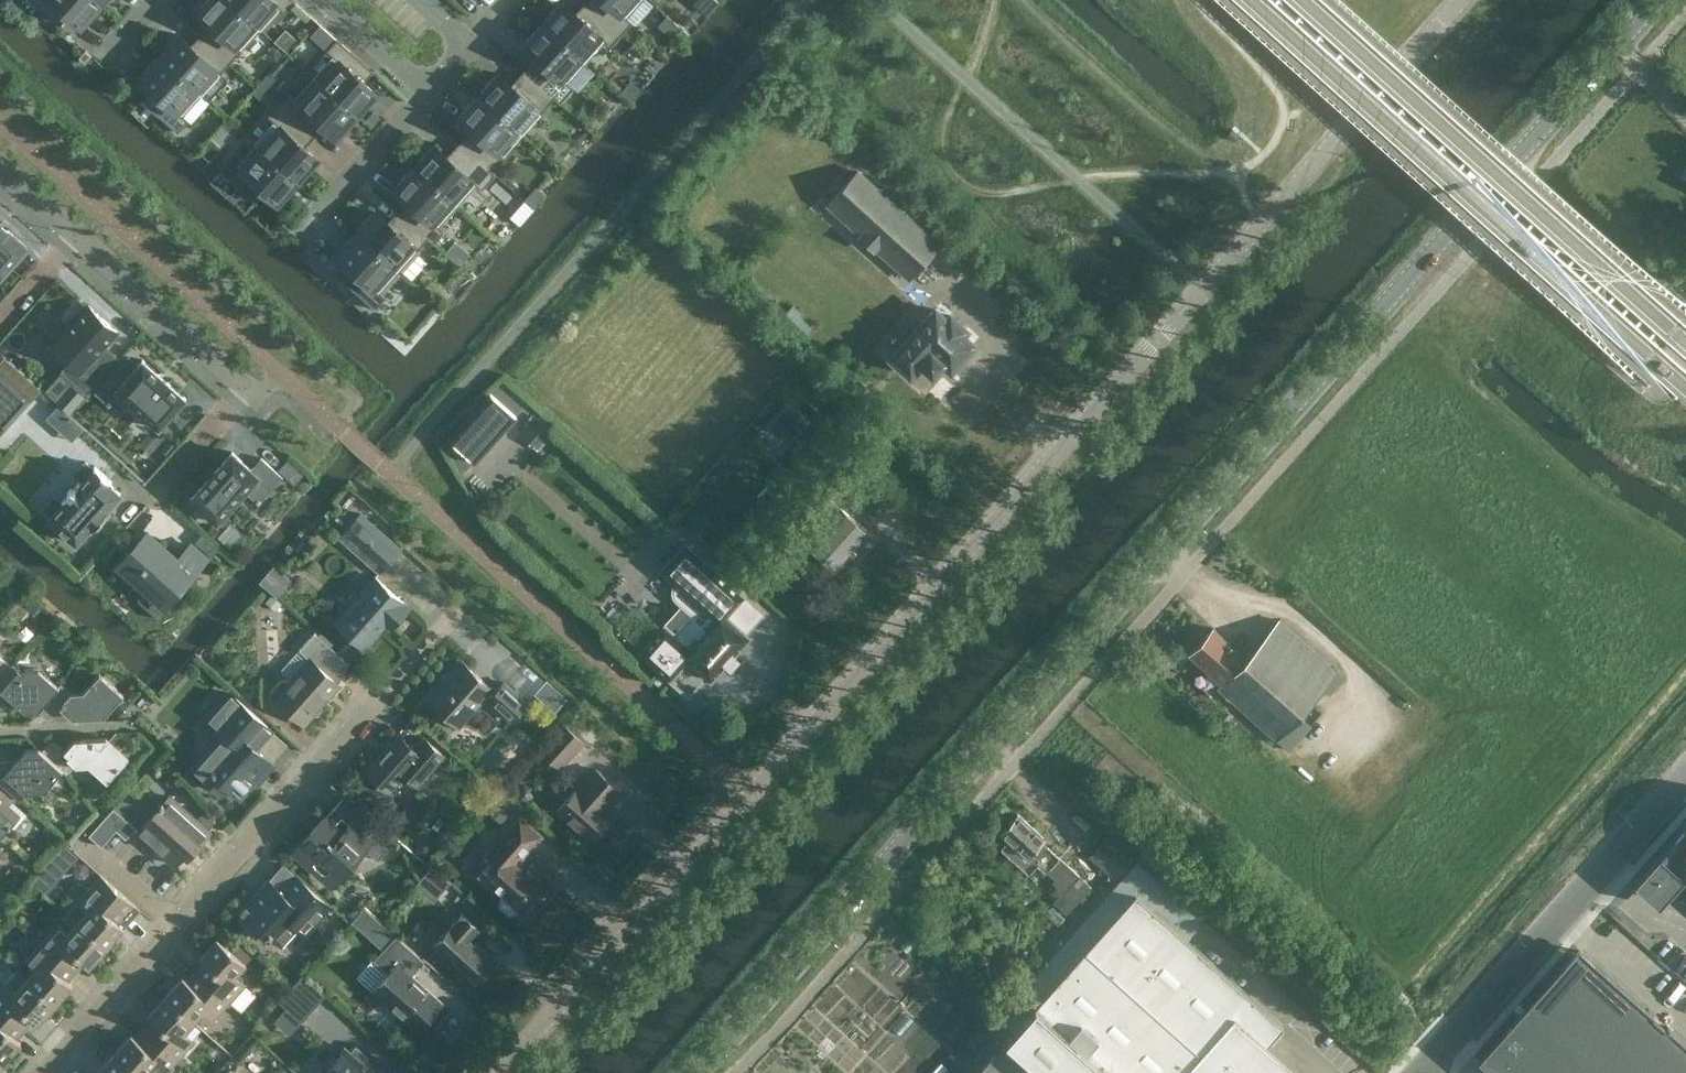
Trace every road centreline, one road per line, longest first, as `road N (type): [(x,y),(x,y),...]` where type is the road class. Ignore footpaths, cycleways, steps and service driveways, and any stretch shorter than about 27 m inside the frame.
road 1 (unclassified): [(499,1072),(1193,288),(1462,0)]
road 2 (tertiary): [(694,1072),(1656,0)]
road 3 (secondary): [(1685,366),(1277,0)]
road 4 (residential): [(175,925),(460,610)]
road 5 (unclassified): [(1415,1072),(1685,770)]
road 6 (residential): [(155,494),(247,388),(75,233)]
road 7 (residential): [(44,1072),(175,925)]
road 8 (residential): [(306,235),(430,94)]
road 9 (residential): [(322,0),(430,94)]
road 10 (residential): [(175,925),(77,838)]

